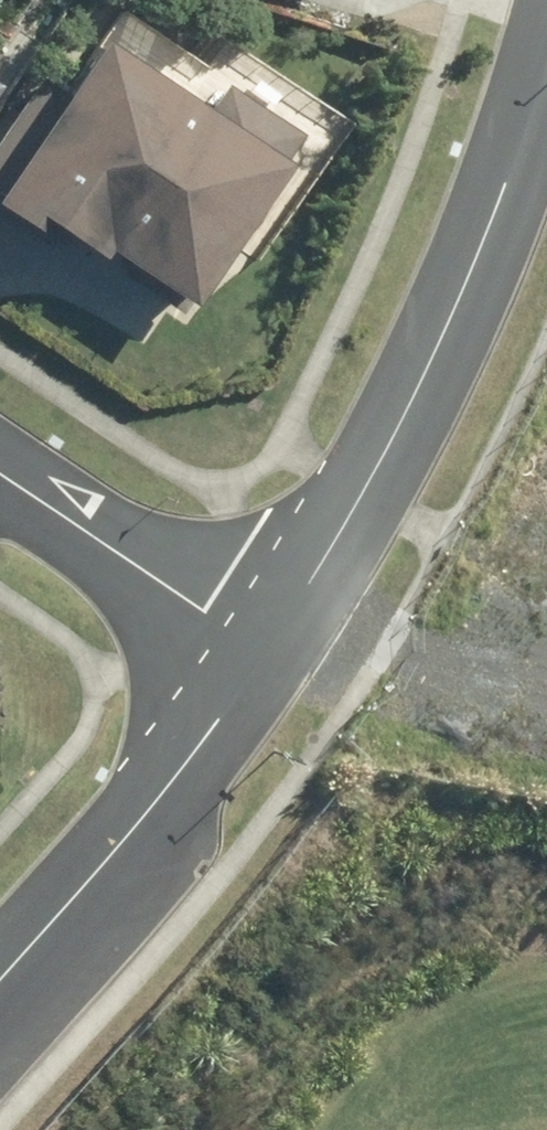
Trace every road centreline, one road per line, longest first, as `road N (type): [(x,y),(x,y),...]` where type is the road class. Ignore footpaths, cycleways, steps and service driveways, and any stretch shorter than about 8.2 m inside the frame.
road 1 (residential): [(264,649),(437,332),(546,88)]
road 2 (residential): [(0,966),(156,793),(264,649)]
road 3 (residential): [(0,470),(264,649)]

